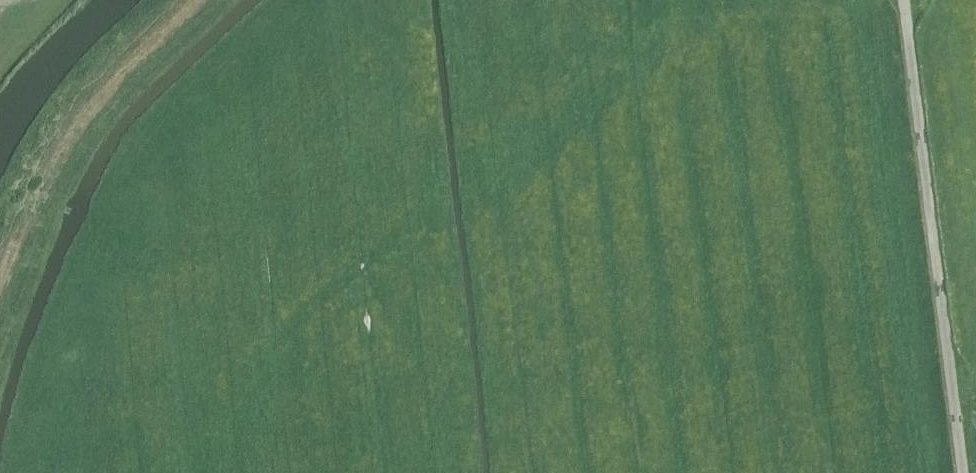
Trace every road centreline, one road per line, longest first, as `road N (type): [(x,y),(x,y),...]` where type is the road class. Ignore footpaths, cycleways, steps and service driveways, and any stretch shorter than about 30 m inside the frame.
road 1 (track): [(906,0),(963,472)]

